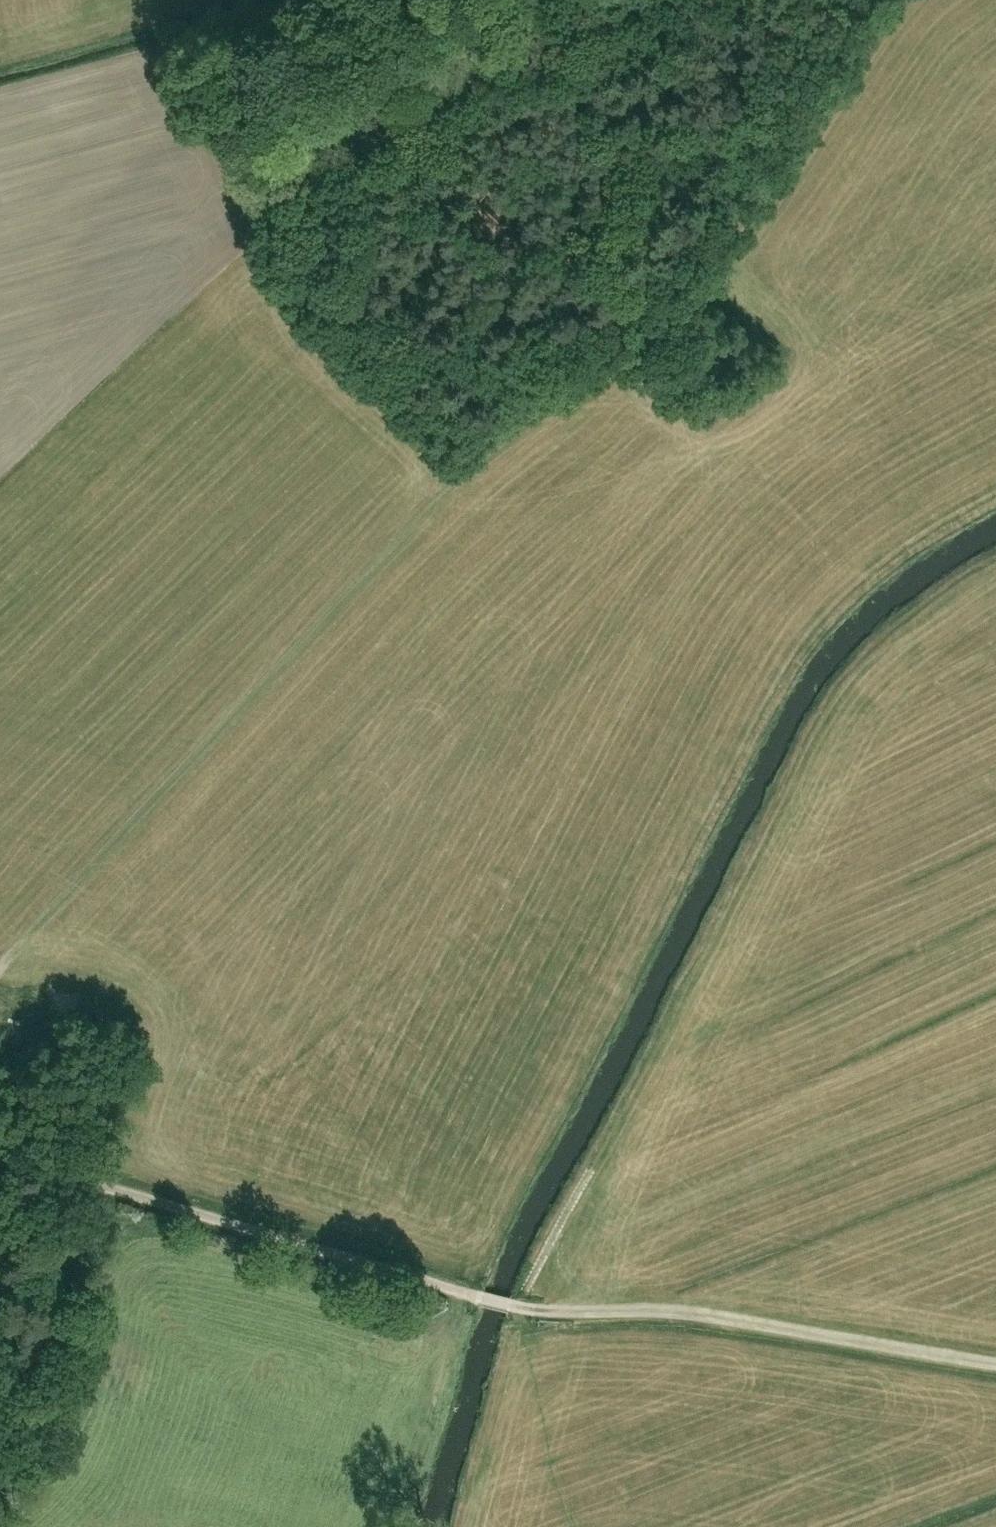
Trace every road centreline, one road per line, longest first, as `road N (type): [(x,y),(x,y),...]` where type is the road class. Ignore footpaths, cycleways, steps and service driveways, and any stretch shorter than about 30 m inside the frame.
road 1 (unclassified): [(0,1153),(520,1302)]
road 2 (track): [(520,1302),(691,1318),(995,1366)]
road 3 (track): [(0,1427),(28,1380),(101,1182)]

